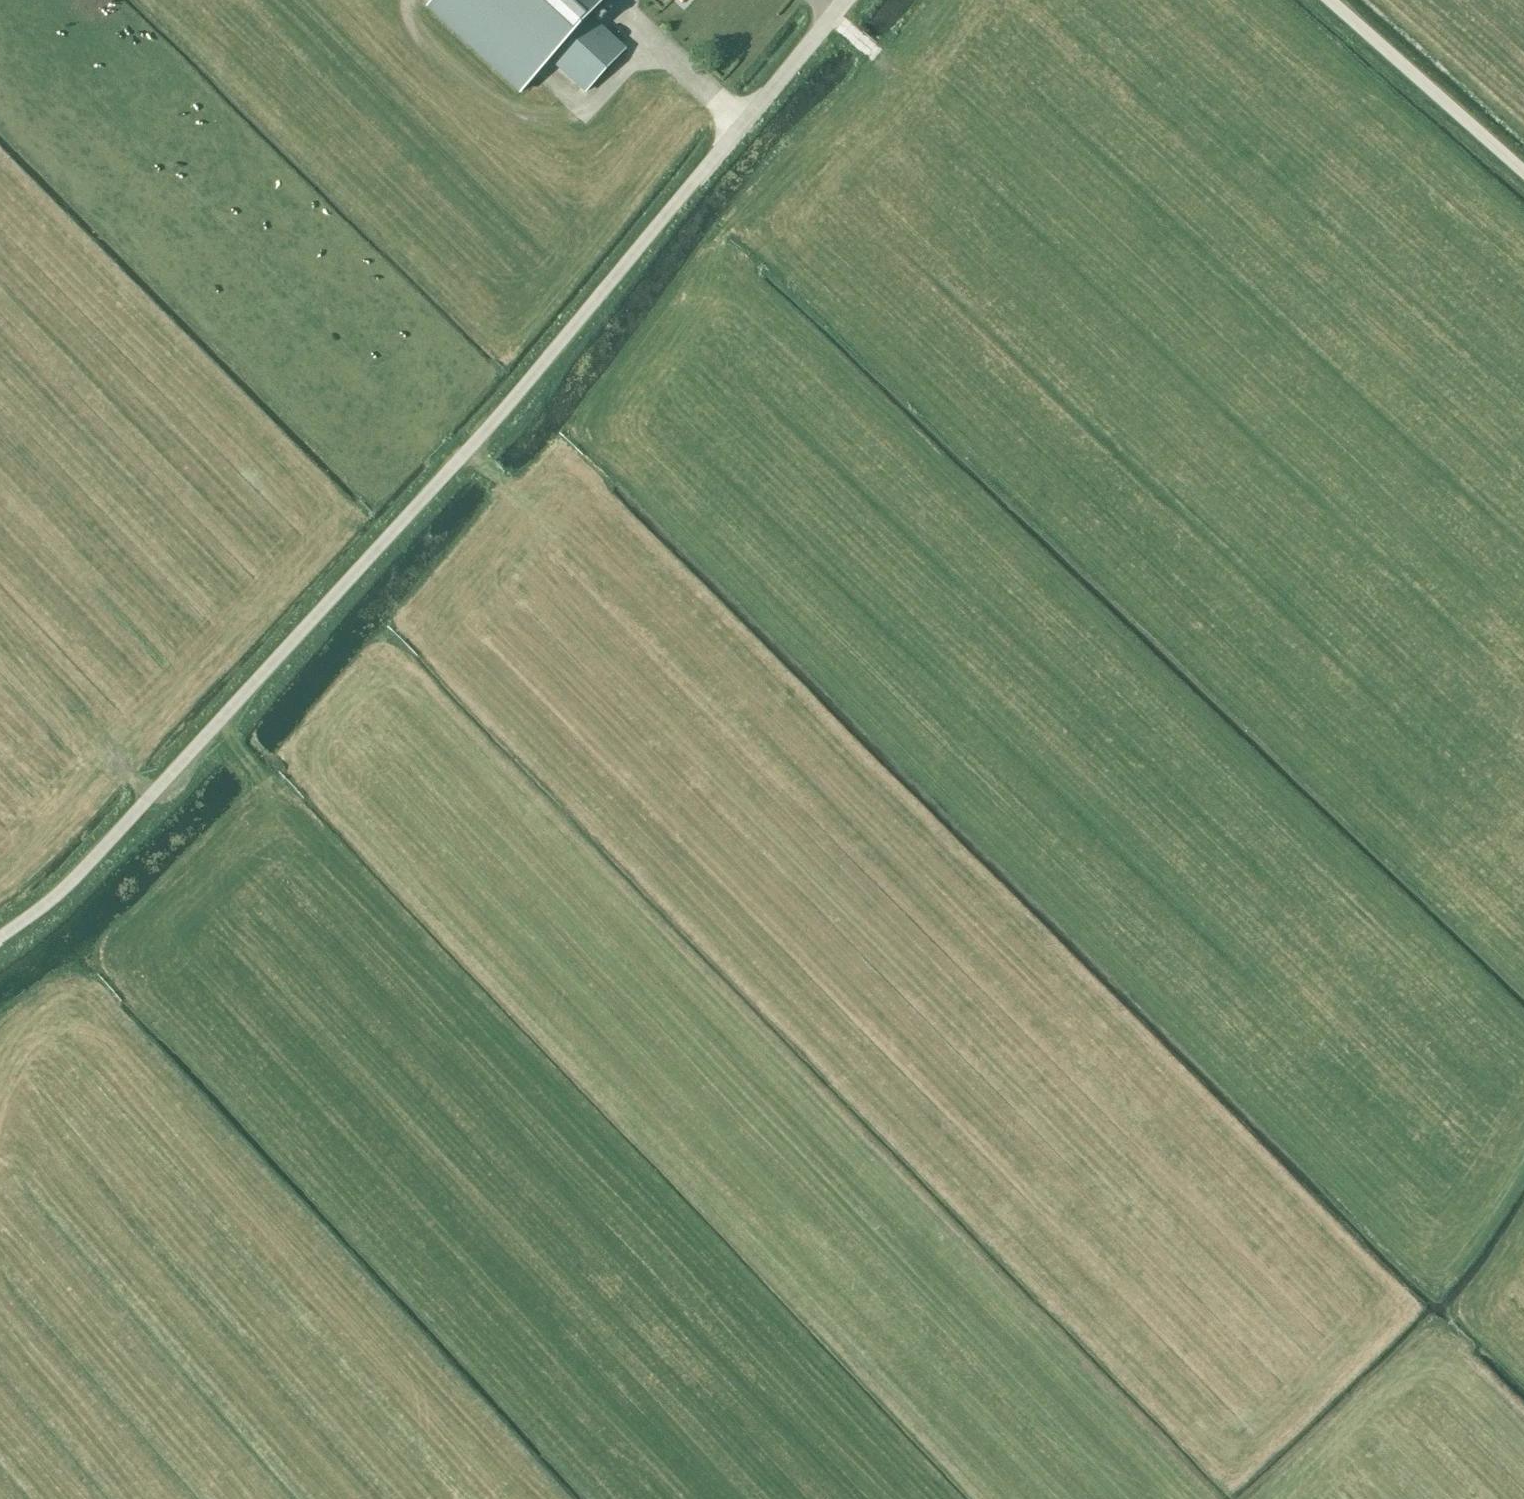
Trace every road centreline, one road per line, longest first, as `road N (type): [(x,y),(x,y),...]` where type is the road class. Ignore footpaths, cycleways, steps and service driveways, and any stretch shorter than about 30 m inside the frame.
road 1 (unclassified): [(0,948),(91,869),(442,480),(843,0)]
road 2 (unclassified): [(1523,172),(1332,0)]

